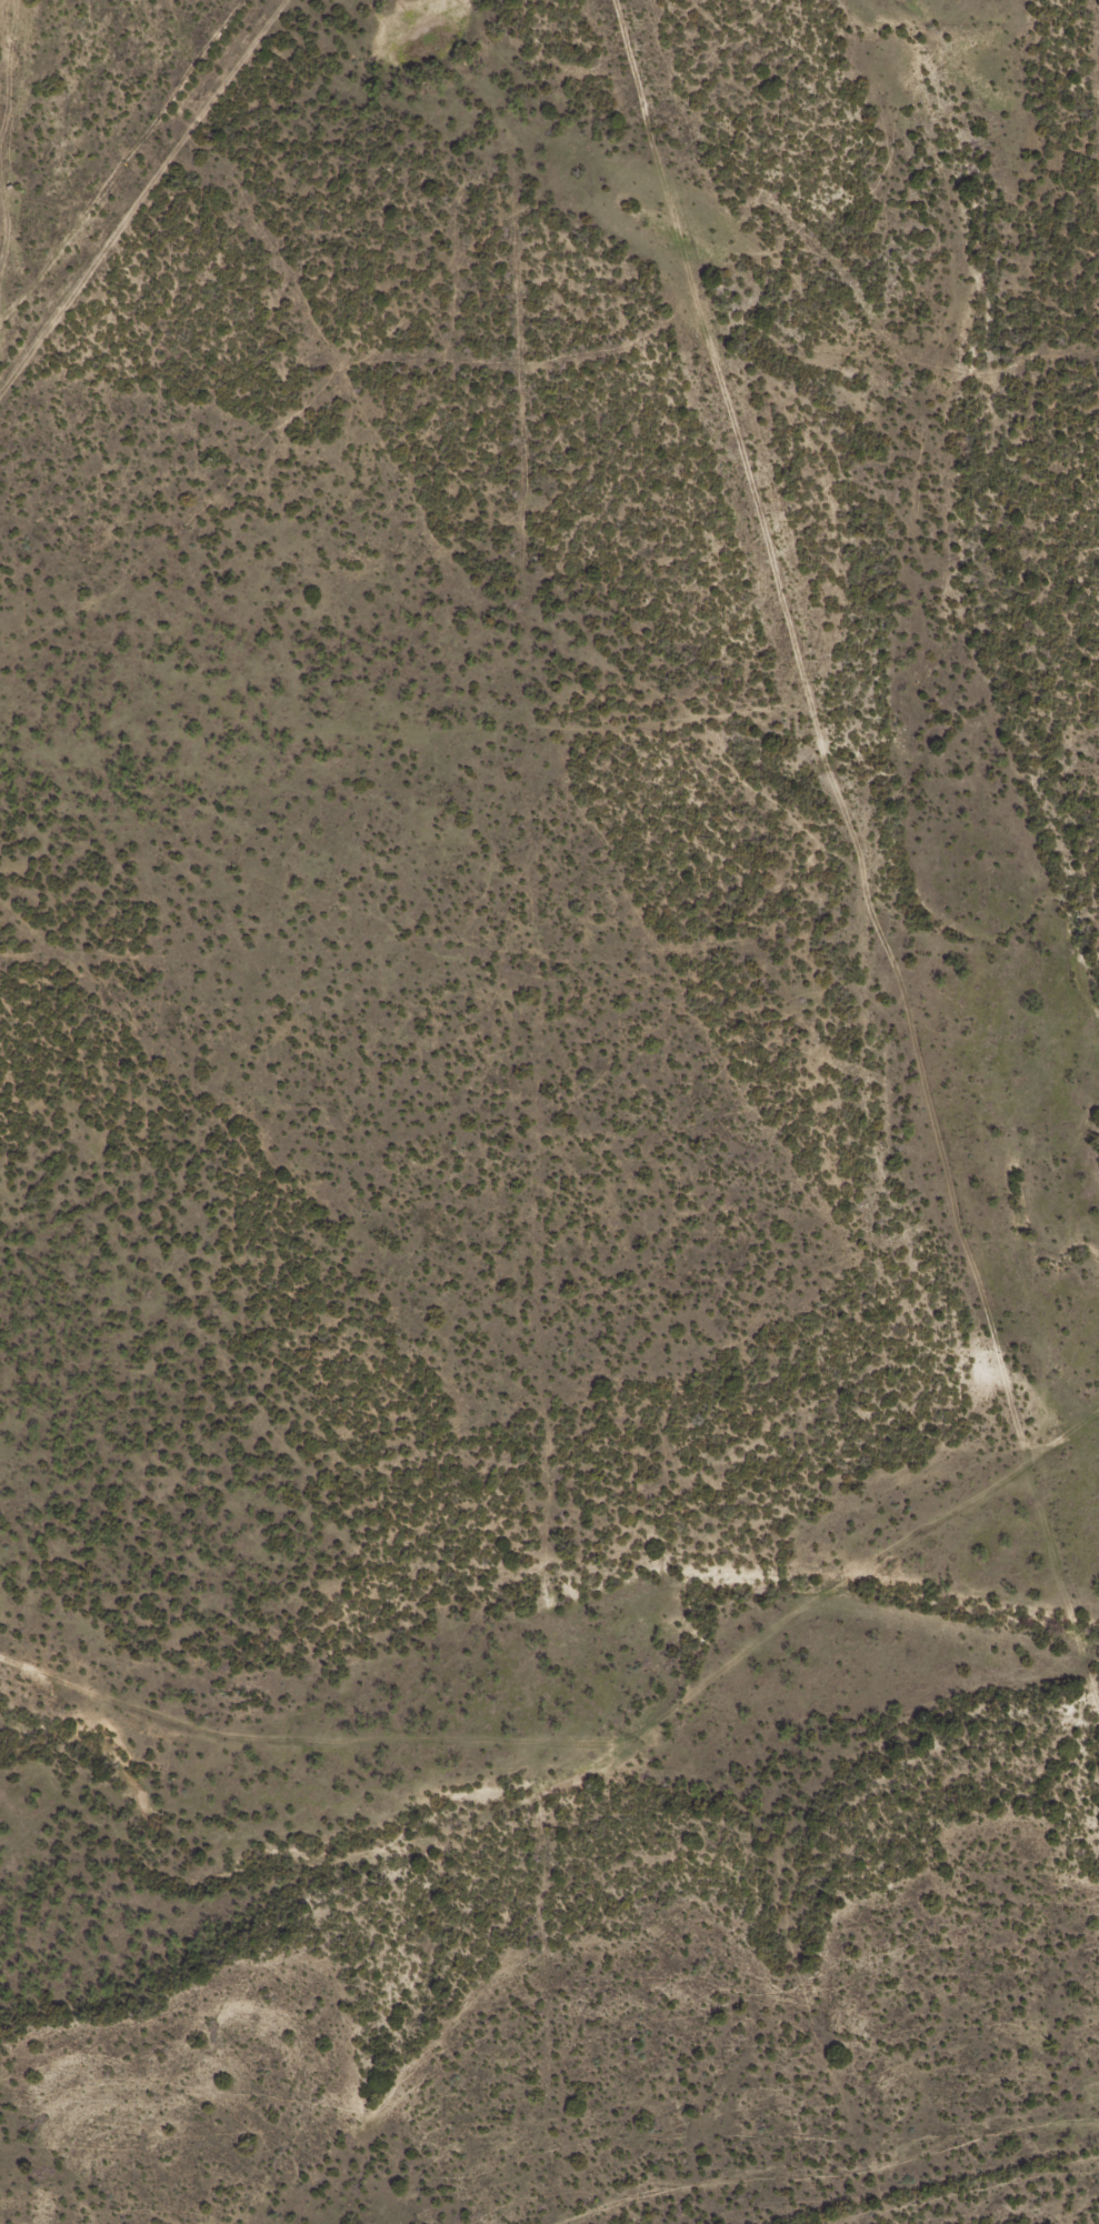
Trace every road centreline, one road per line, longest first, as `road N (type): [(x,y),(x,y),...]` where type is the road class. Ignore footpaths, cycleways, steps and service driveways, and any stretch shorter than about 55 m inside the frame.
road 1 (track): [(768,0),(689,61),(176,617),(0,707)]
road 2 (track): [(1098,105),(1052,89),(895,0)]

